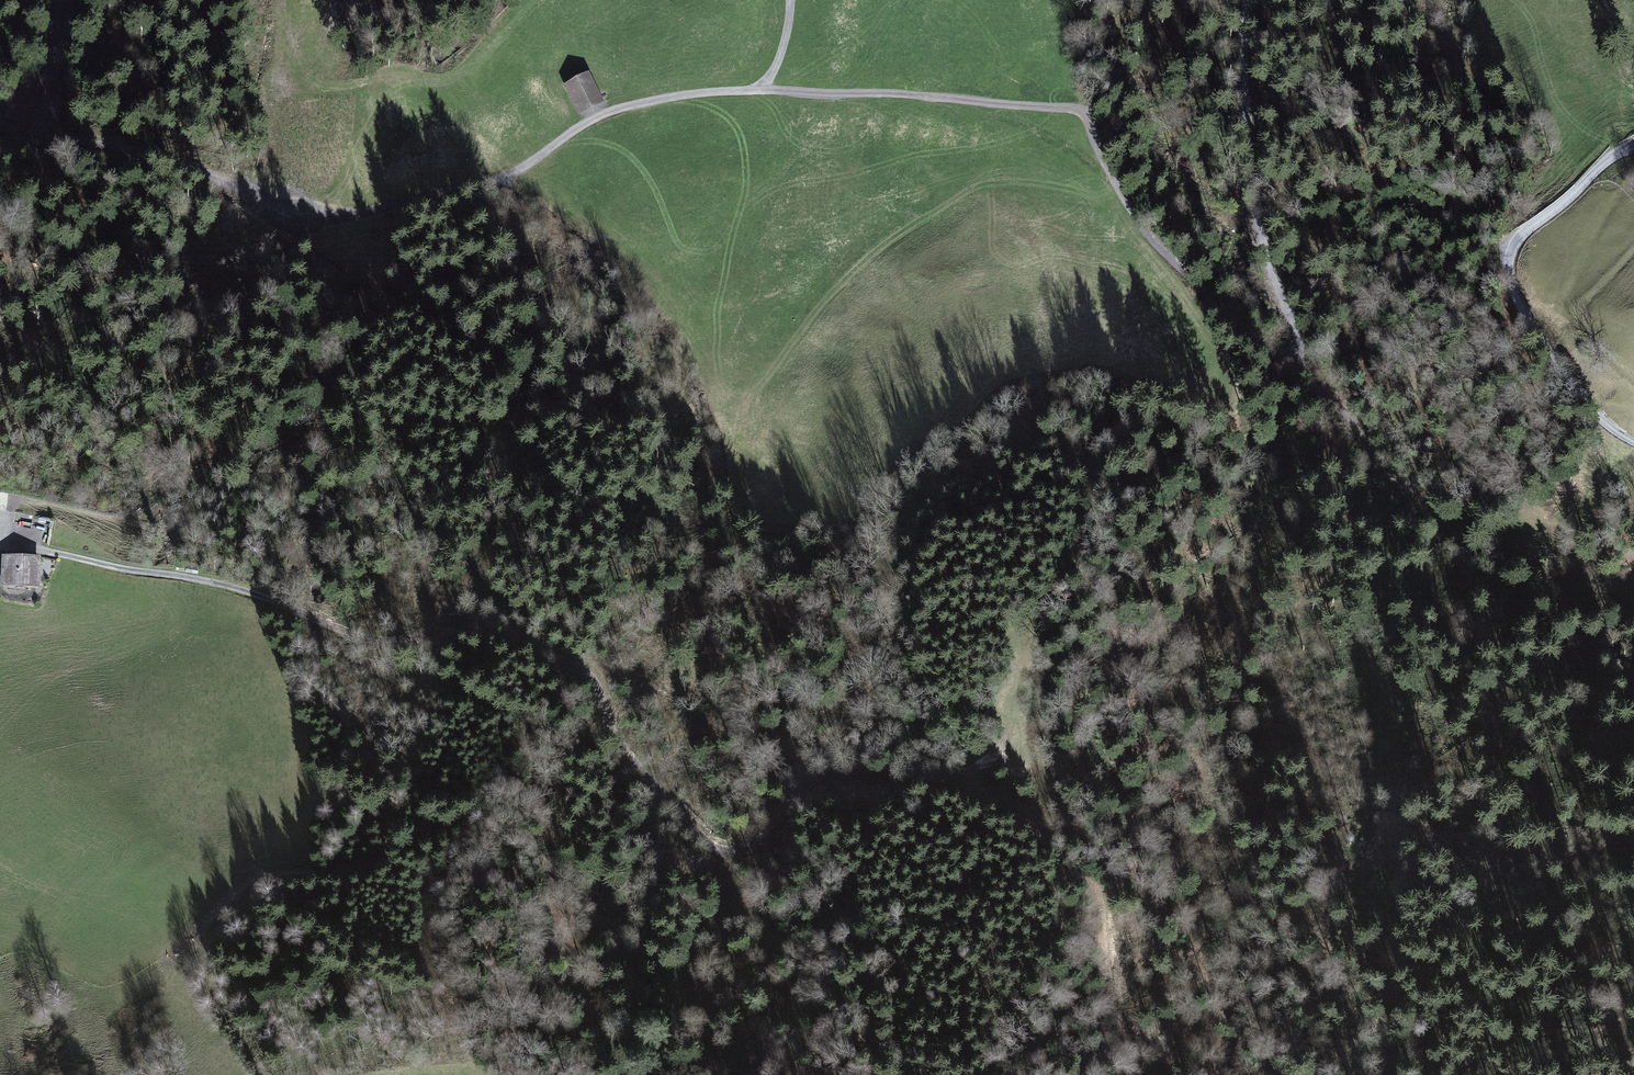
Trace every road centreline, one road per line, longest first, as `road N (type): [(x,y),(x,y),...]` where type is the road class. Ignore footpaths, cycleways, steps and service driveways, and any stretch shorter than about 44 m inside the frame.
road 1 (track): [(0,127),(49,145),(110,146),(261,195),(288,215),(342,220),(515,172),(588,122),(666,97),(905,94),(1017,121),(1084,151),(1155,245),(1276,353),(1287,353),(1297,345),(1291,317),(1272,276),(1253,178),(1246,0)]
road 2 (track): [(1024,650),(1009,737),(968,770),(909,783),(847,771),(810,781),(776,826),(738,852),(712,847),(615,737),(598,680),(491,621),(447,623),(402,644),(361,639),(217,580),(0,548)]
road 3 (track): [(0,524),(34,500),(131,519),(183,496),(274,479),(309,484),(325,497),(362,491),(418,432),(721,419),(752,400),(815,314),(876,251),(975,187)]
road 4 (track): [(608,900),(591,900),(572,875),(542,867),(512,827),(485,814),(446,822),(359,872),(261,889),(234,928),(213,998),(261,974),(308,965),(476,998)]
road 5 (track): [(1138,234),(1235,377),(1232,404),(1219,408),(1098,370),(1021,378),(908,455),(859,518),(777,532),(756,523)]
road 6 (track): [(322,623),(332,643),(378,672),(451,683),(535,724),(537,808),(546,835),(593,871),(615,917),(667,977),(678,1015)]
road 7 (track): [(1633,609),(1476,551),(1312,383),(1297,345)]
road 8 (track): [(930,778),(1000,803),(1096,889),(1107,993),(1169,1074)]
road 9 (unclassified): [(1633,440),(1613,431),(1570,383),(1505,273),(1508,247),(1633,144)]
road 10 (track): [(1633,842),(1477,856),(1405,824),(1381,839),(1350,887)]

